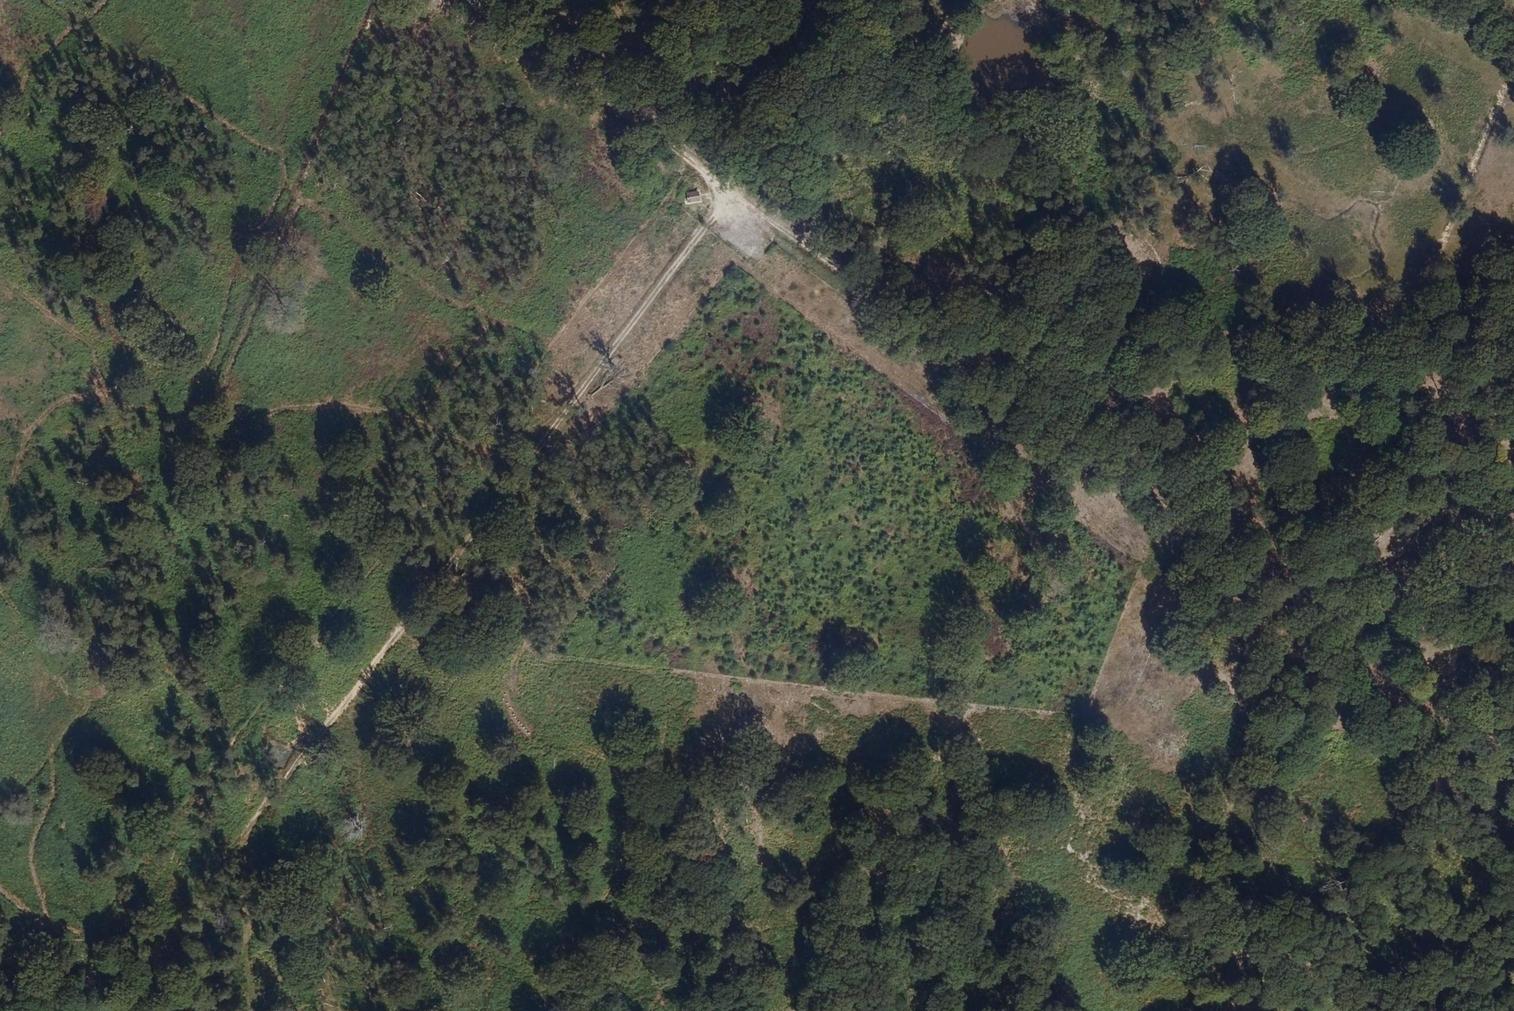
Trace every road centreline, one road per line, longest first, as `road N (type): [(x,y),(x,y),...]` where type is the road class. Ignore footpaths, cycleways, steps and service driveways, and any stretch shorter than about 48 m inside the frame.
road 1 (track): [(1513,770),(475,0)]
road 2 (track): [(117,1010),(875,0)]

